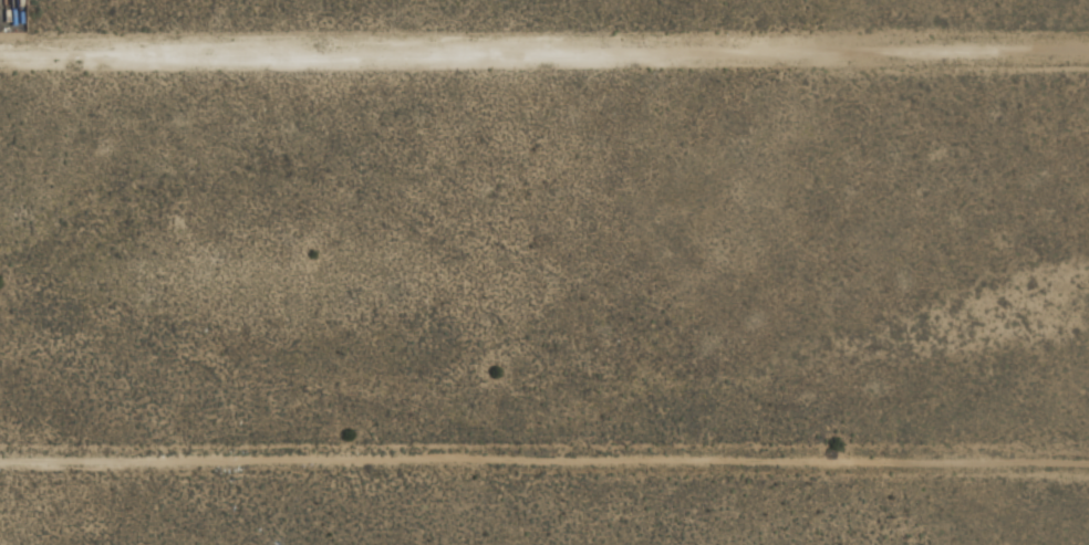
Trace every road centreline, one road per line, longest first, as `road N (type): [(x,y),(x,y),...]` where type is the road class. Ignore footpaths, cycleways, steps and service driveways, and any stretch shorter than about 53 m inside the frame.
road 1 (residential): [(0,458),(1088,464)]
road 2 (residential): [(1088,48),(0,51)]

